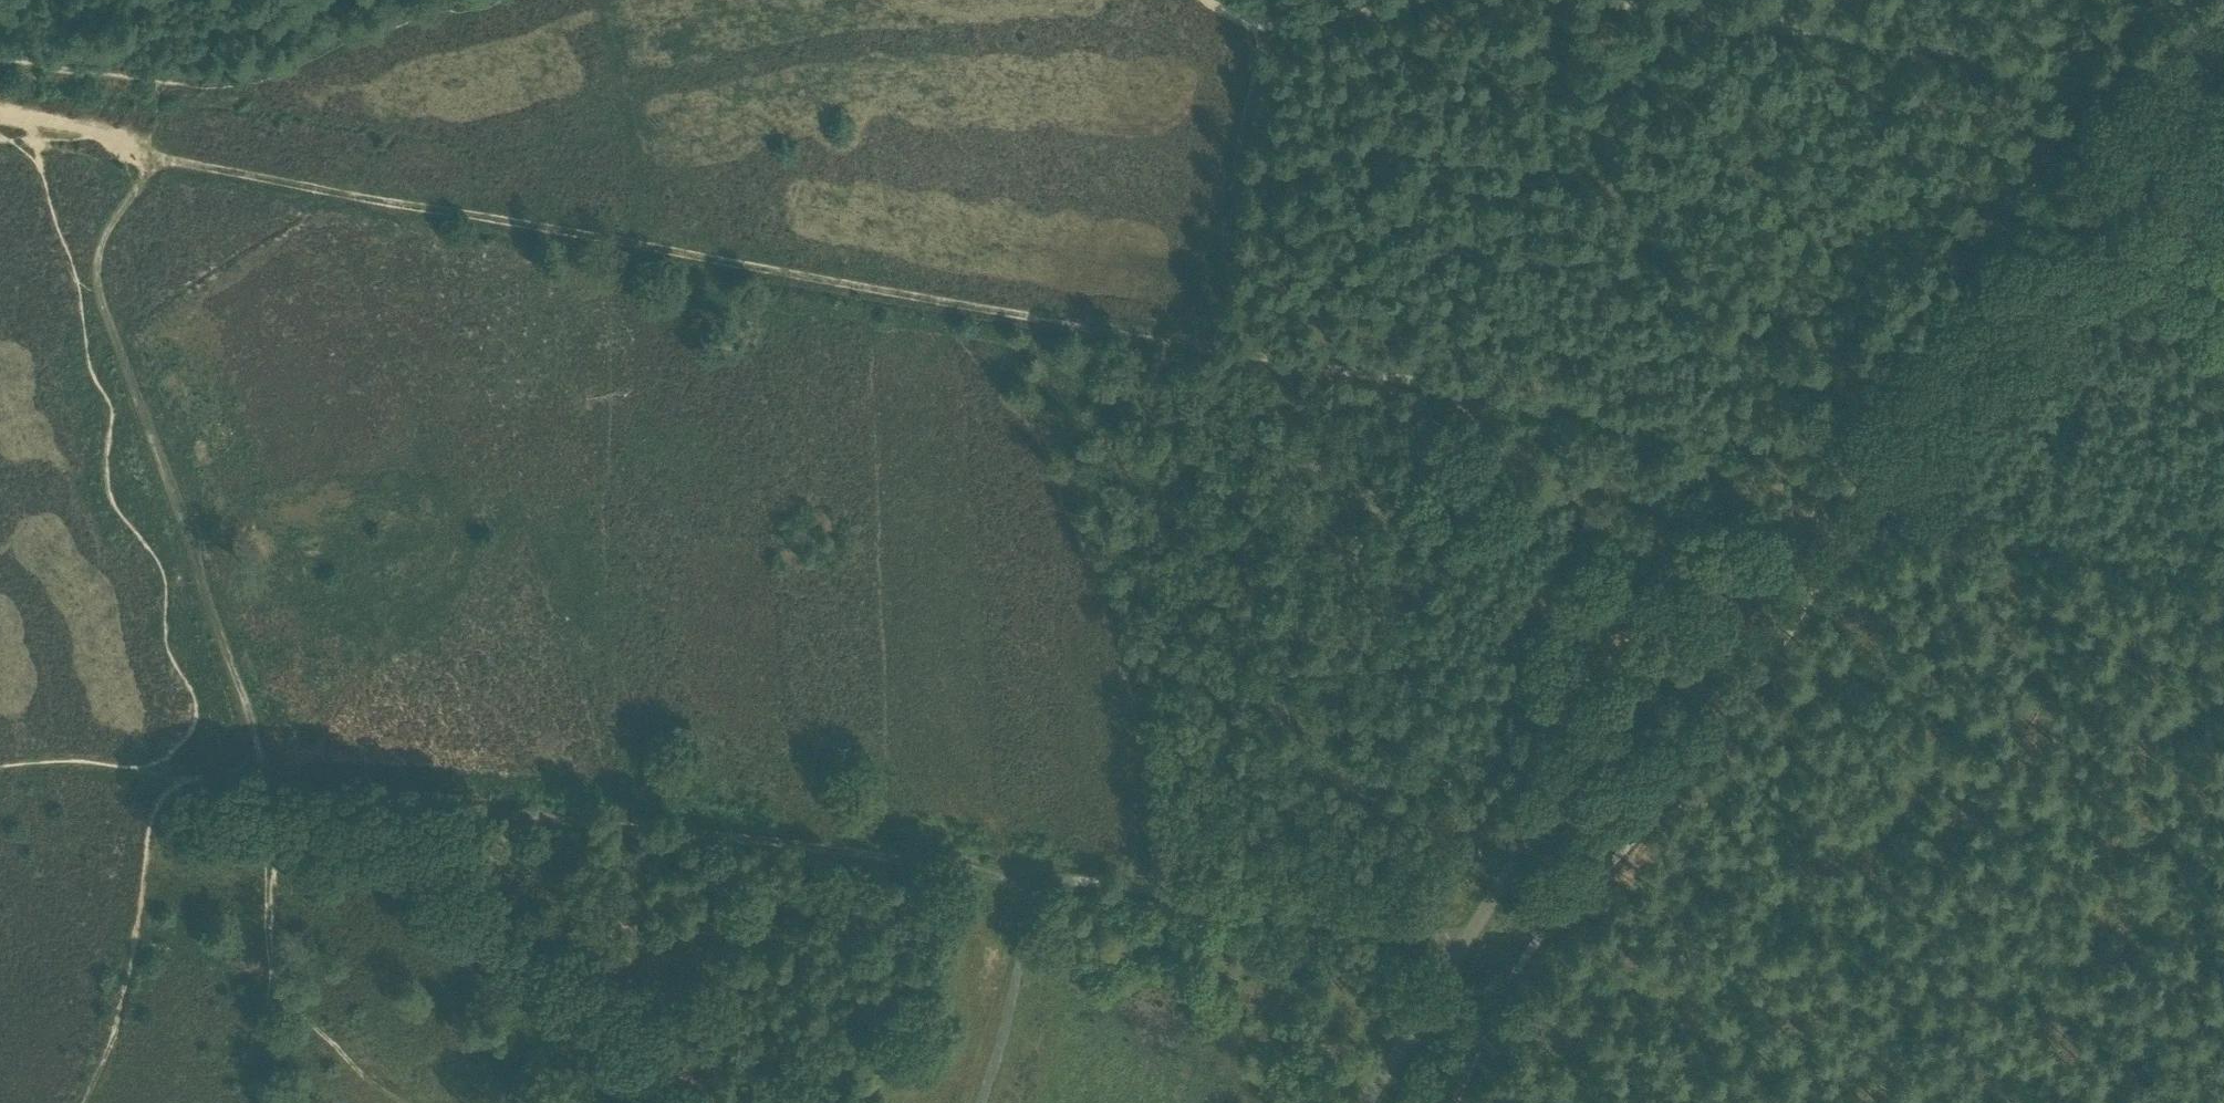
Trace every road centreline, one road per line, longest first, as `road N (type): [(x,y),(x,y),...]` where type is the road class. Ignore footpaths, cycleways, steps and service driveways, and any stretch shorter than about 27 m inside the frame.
road 1 (track): [(1871,464),(1818,444),(160,161),(99,137),(0,120)]
road 2 (track): [(1040,877),(266,777),(247,699),(102,291),(112,235),(160,161)]
road 3 (unclassified): [(1367,1102),(1541,825),(1624,723),(2223,97)]
road 4 (track): [(2223,99),(2196,109),(1987,56),(1630,7),(1431,8),(1270,24),(1225,0)]
road 5 (track): [(1871,464),(1886,488),(1873,523),(1822,579),(1763,672),(1653,812),(1519,963),(1452,1102)]
road 6 (track): [(979,1102),(1040,877),(1398,921),(1464,947),(1482,983),(1506,994)]
road 7 (track): [(1270,24),(1207,346)]
road 8 (track): [(138,770),(81,760),(0,766)]

